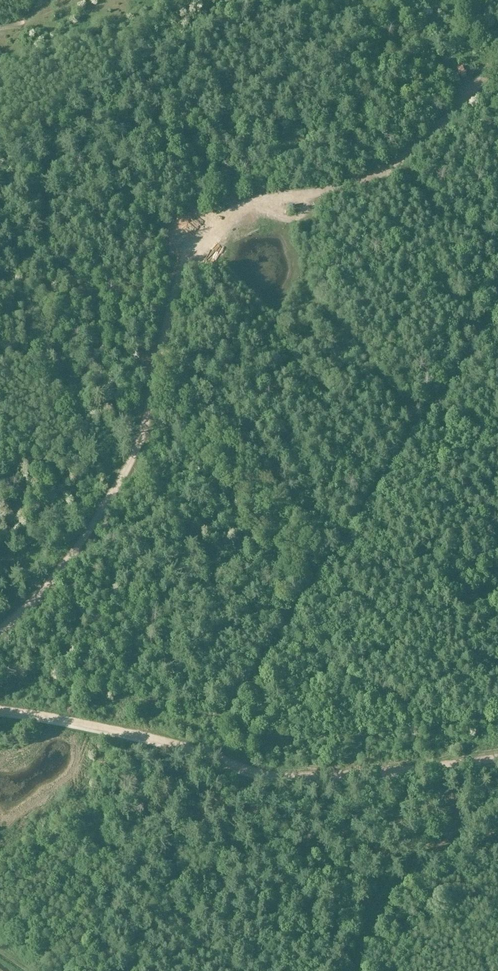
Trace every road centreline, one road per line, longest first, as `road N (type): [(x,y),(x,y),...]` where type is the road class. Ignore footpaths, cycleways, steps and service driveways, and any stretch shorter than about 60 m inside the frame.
road 1 (track): [(0,630),(57,574),(128,465),(169,309),(201,240),(233,214),(387,168),(497,71)]
road 2 (track): [(0,709),(152,737),(269,775),(497,757)]
road 3 (track): [(430,410),(404,406),(313,297),(308,195)]
road 4 (track): [(497,789),(389,899),(363,970)]

